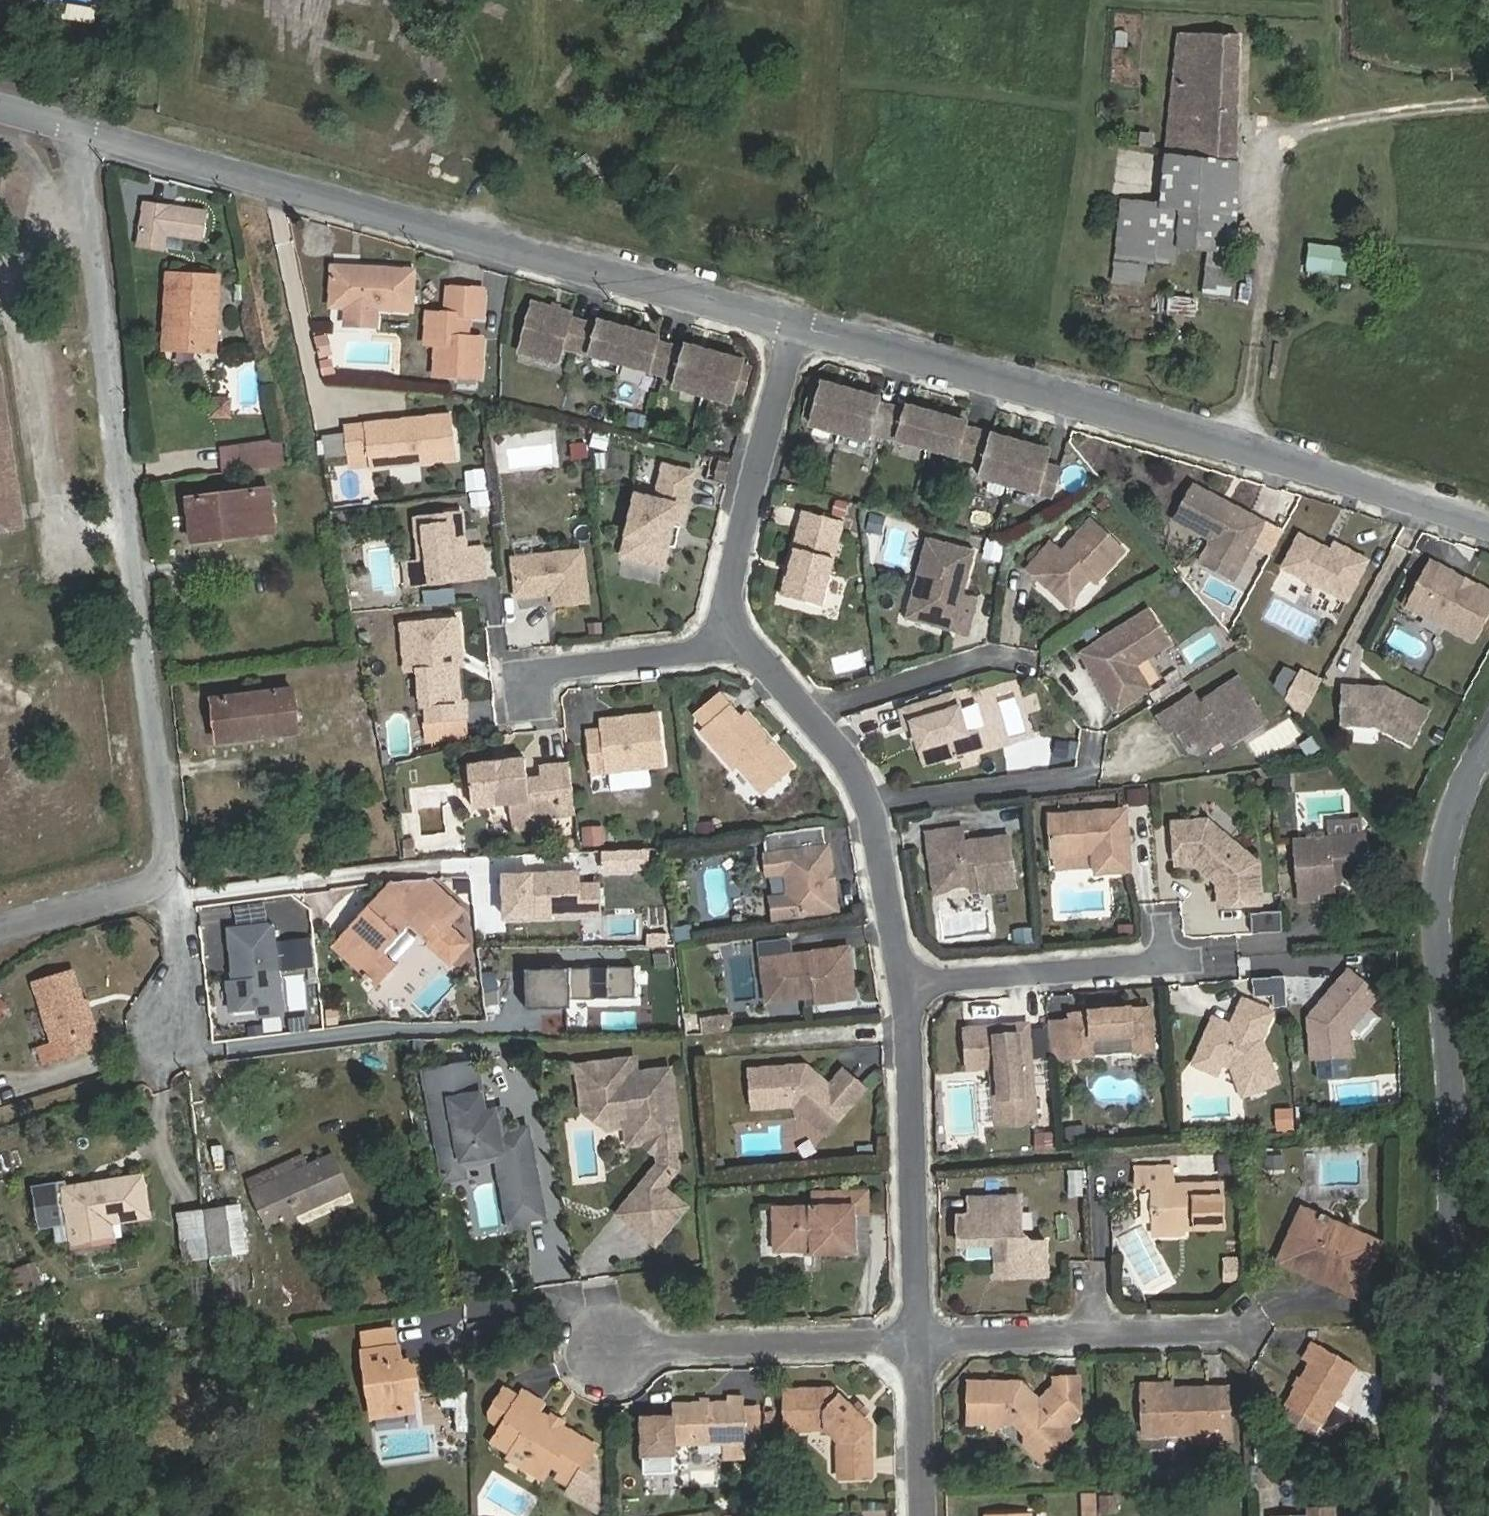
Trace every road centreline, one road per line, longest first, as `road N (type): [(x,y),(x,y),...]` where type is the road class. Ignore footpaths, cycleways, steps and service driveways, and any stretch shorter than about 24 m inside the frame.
road 1 (tertiary): [(1447,1515),(1440,877),(1460,810),(1488,754)]
road 2 (residential): [(797,326),(77,132)]
road 3 (residential): [(163,871),(168,855),(77,132)]
road 4 (residential): [(1488,527),(797,326)]
road 5 (residential): [(906,973),(878,832),(857,775),(738,640)]
road 6 (residential): [(917,1342),(906,973)]
road 7 (residential): [(917,1342),(1255,1335)]
road 8 (residential): [(738,640),(726,593),(797,326)]
road 9 (residential): [(610,1351),(917,1342)]
road 10 (residential): [(906,973),(1175,959)]
road 11 (residential): [(530,674),(738,640)]
road 12 (residential): [(0,927),(148,890),(163,871)]
road 13 (residential): [(923,1515),(917,1342)]
road 14 (residential): [(172,1032),(172,896),(163,871)]

